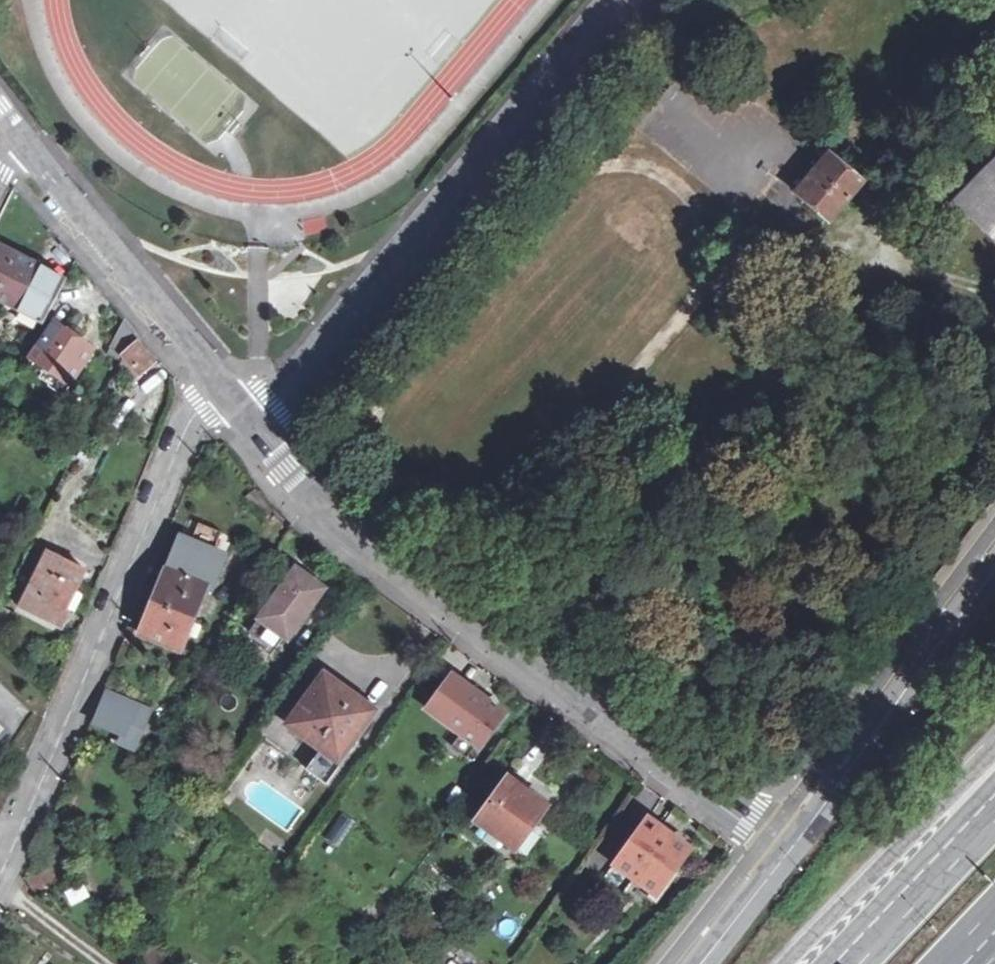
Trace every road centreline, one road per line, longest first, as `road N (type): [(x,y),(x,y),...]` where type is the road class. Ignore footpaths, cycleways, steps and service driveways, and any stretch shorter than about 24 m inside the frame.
road 1 (residential): [(790,846),(414,580),(246,424)]
road 2 (residential): [(246,424),(273,403),(611,0)]
road 3 (residential): [(212,384),(0,870)]
road 4 (tertiary): [(790,846),(994,572)]
road 5 (residential): [(212,384),(7,133)]
road 6 (primary): [(994,744),(779,963)]
road 7 (primary): [(994,806),(845,963)]
road 8 (tertiary): [(692,963),(790,846)]

